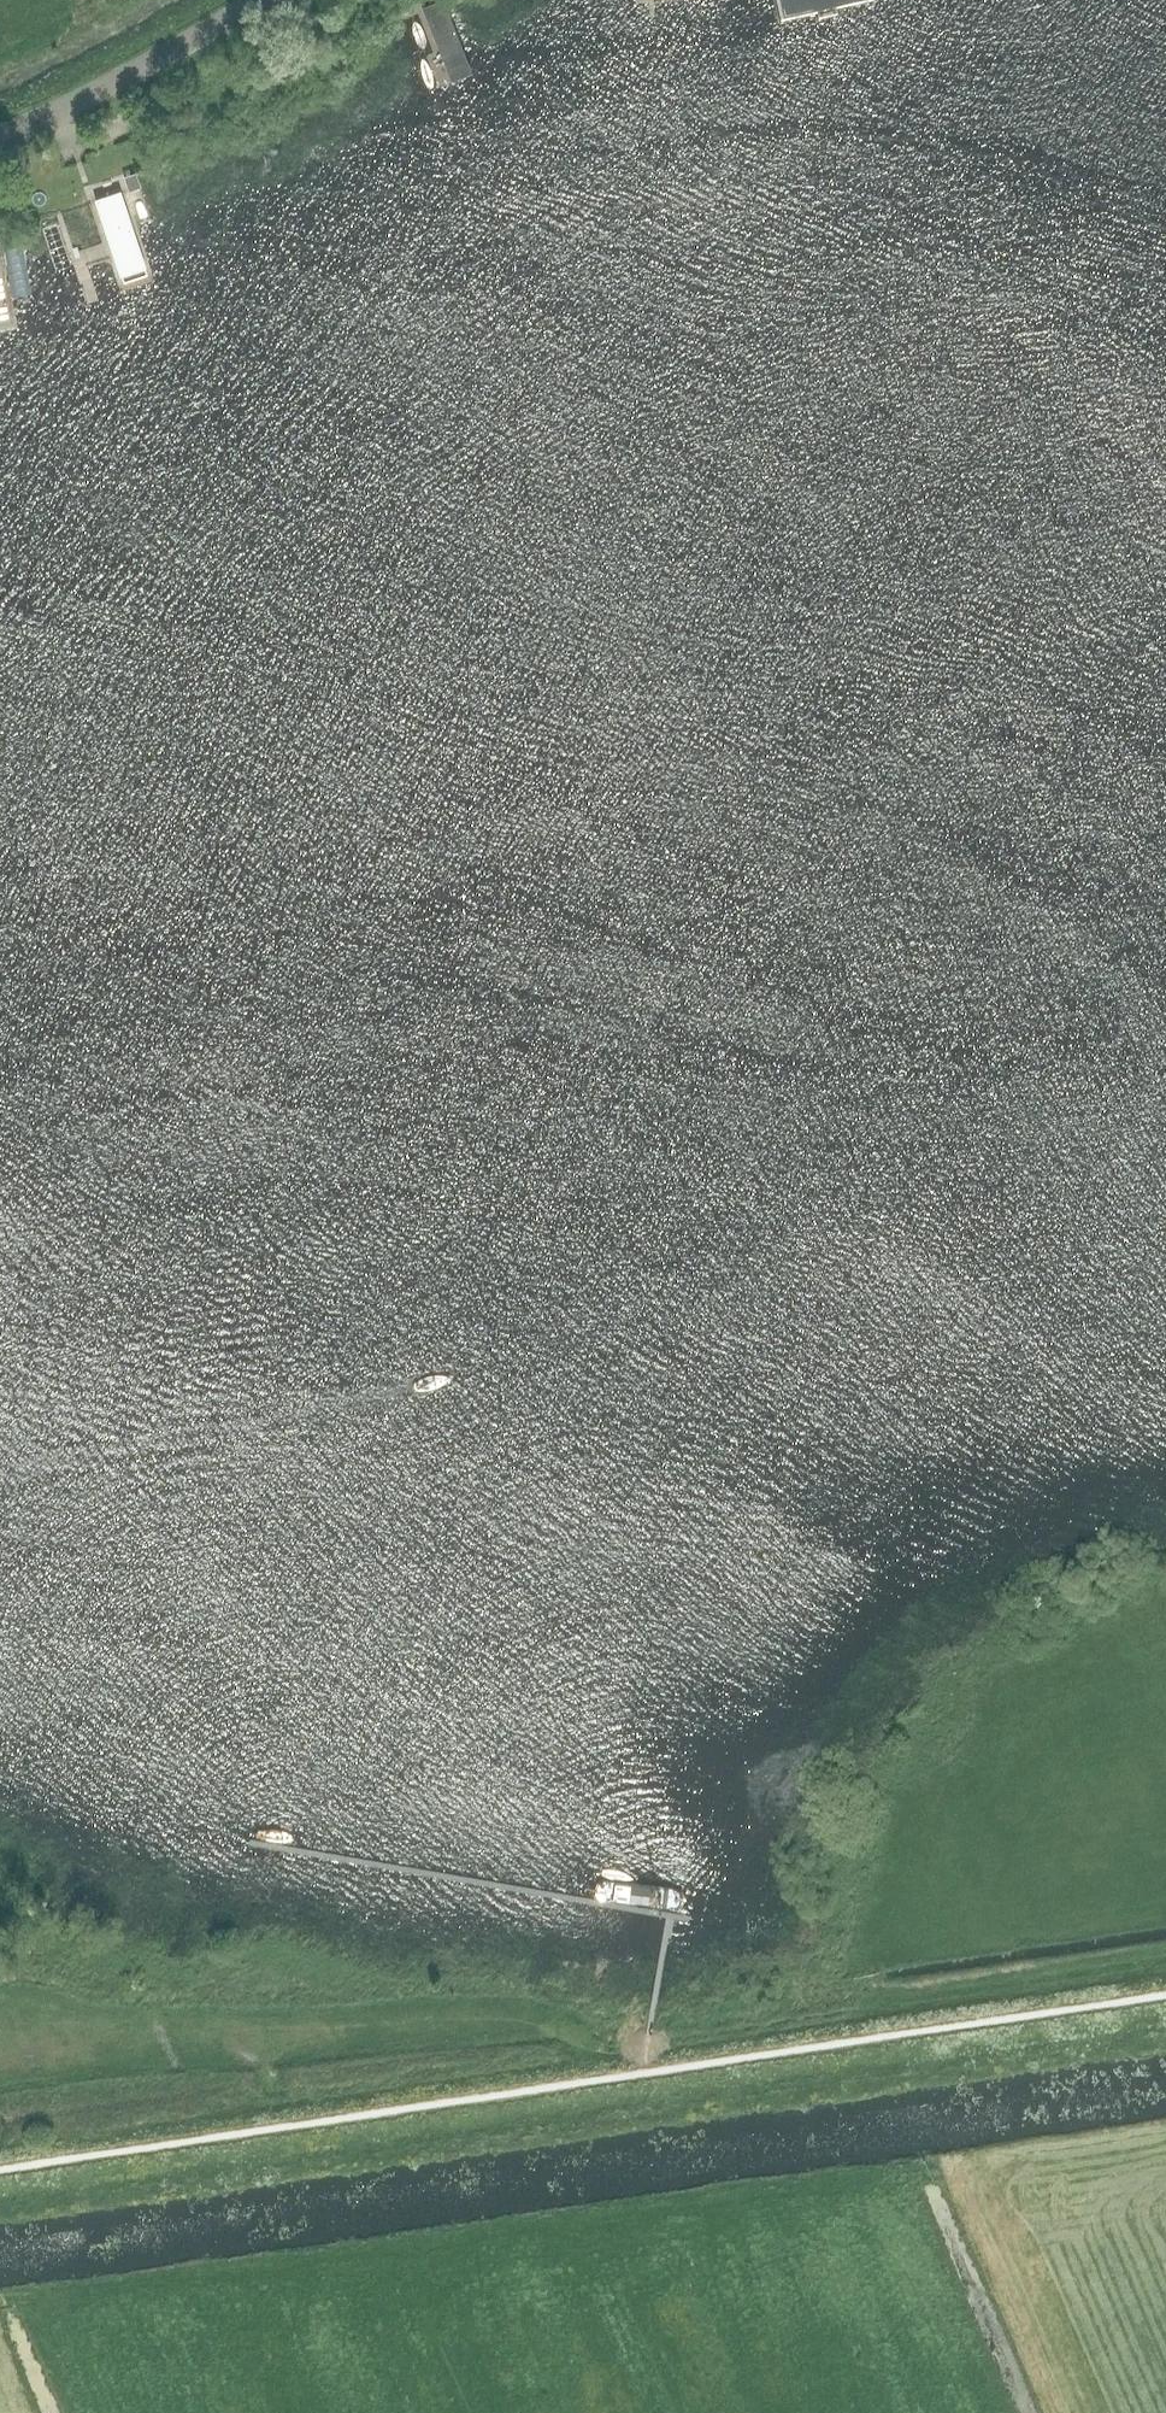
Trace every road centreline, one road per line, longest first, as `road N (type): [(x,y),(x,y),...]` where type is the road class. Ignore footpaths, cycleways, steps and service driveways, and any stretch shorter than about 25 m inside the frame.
road 1 (unclassified): [(0,138),(278,0)]

